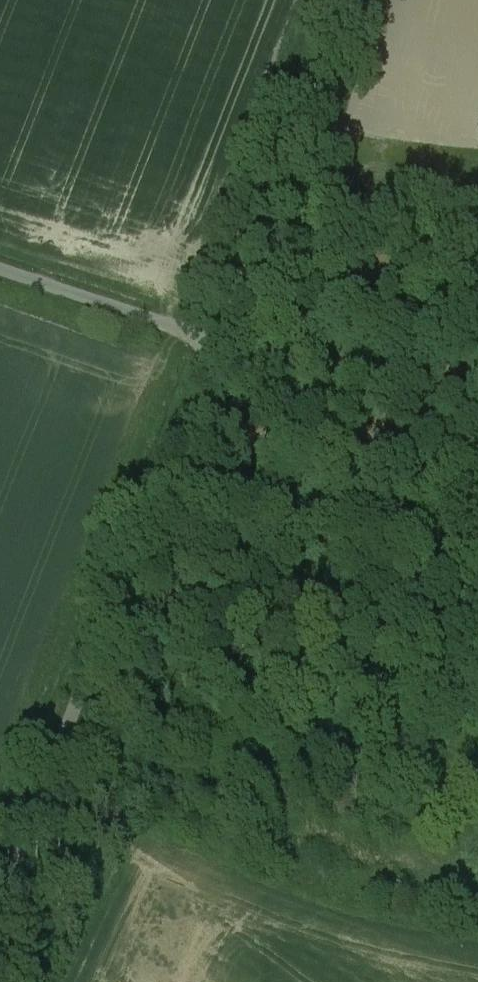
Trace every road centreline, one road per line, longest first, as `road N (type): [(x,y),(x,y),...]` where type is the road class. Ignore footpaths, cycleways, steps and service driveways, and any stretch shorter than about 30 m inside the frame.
road 1 (unclassified): [(230,342),(0,914)]
road 2 (unclassified): [(365,0),(230,342)]
road 3 (track): [(183,459),(477,539)]
road 4 (unclassified): [(0,269),(230,342)]

